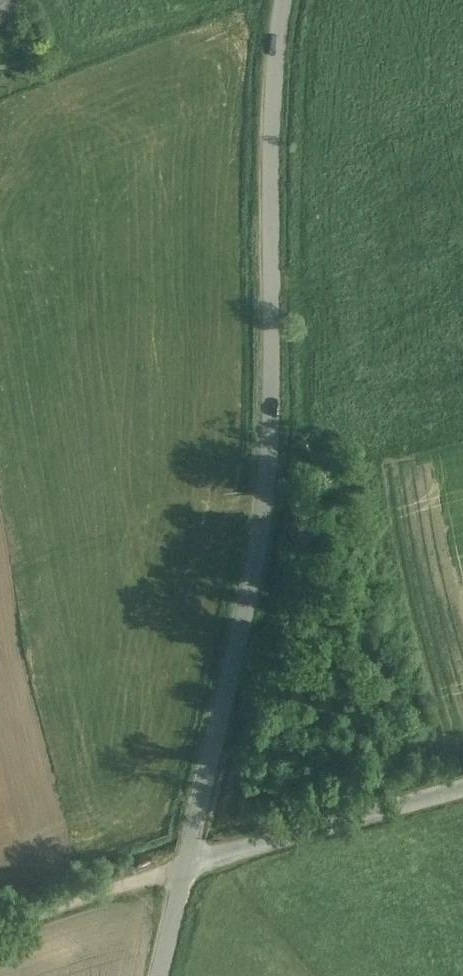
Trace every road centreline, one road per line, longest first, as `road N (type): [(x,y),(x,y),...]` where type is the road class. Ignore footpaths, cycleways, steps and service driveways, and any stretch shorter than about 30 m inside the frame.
road 1 (tertiary): [(186,862),(220,708),(268,392),(275,87),(286,0)]
road 2 (unclassified): [(462,785),(186,862)]
road 3 (track): [(186,862),(0,926)]

